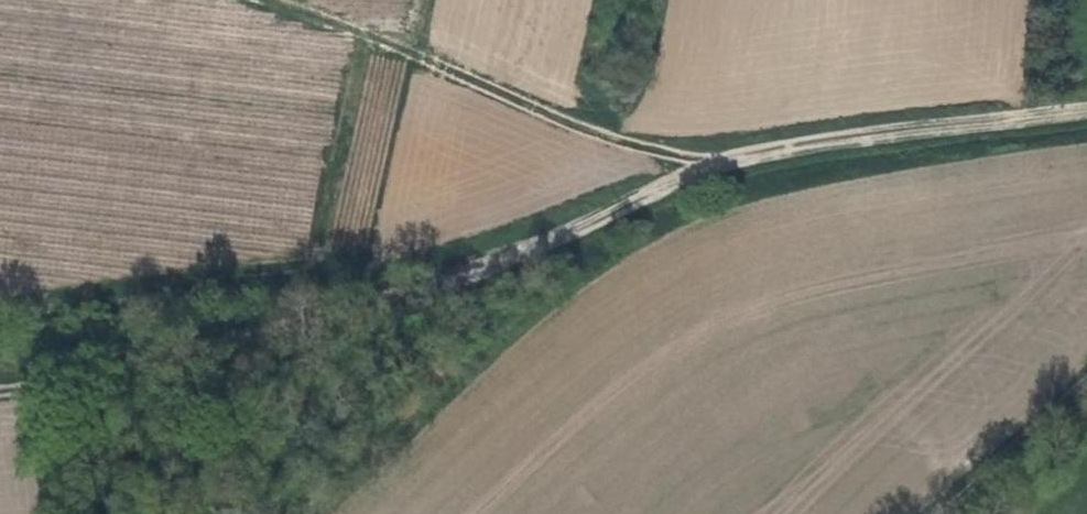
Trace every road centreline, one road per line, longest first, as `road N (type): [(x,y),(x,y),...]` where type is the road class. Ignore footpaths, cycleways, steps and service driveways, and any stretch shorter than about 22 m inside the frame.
road 1 (track): [(1086,109),(745,154),(371,308),(0,389)]
road 2 (track): [(745,154),(672,153),(580,127),(262,0)]

